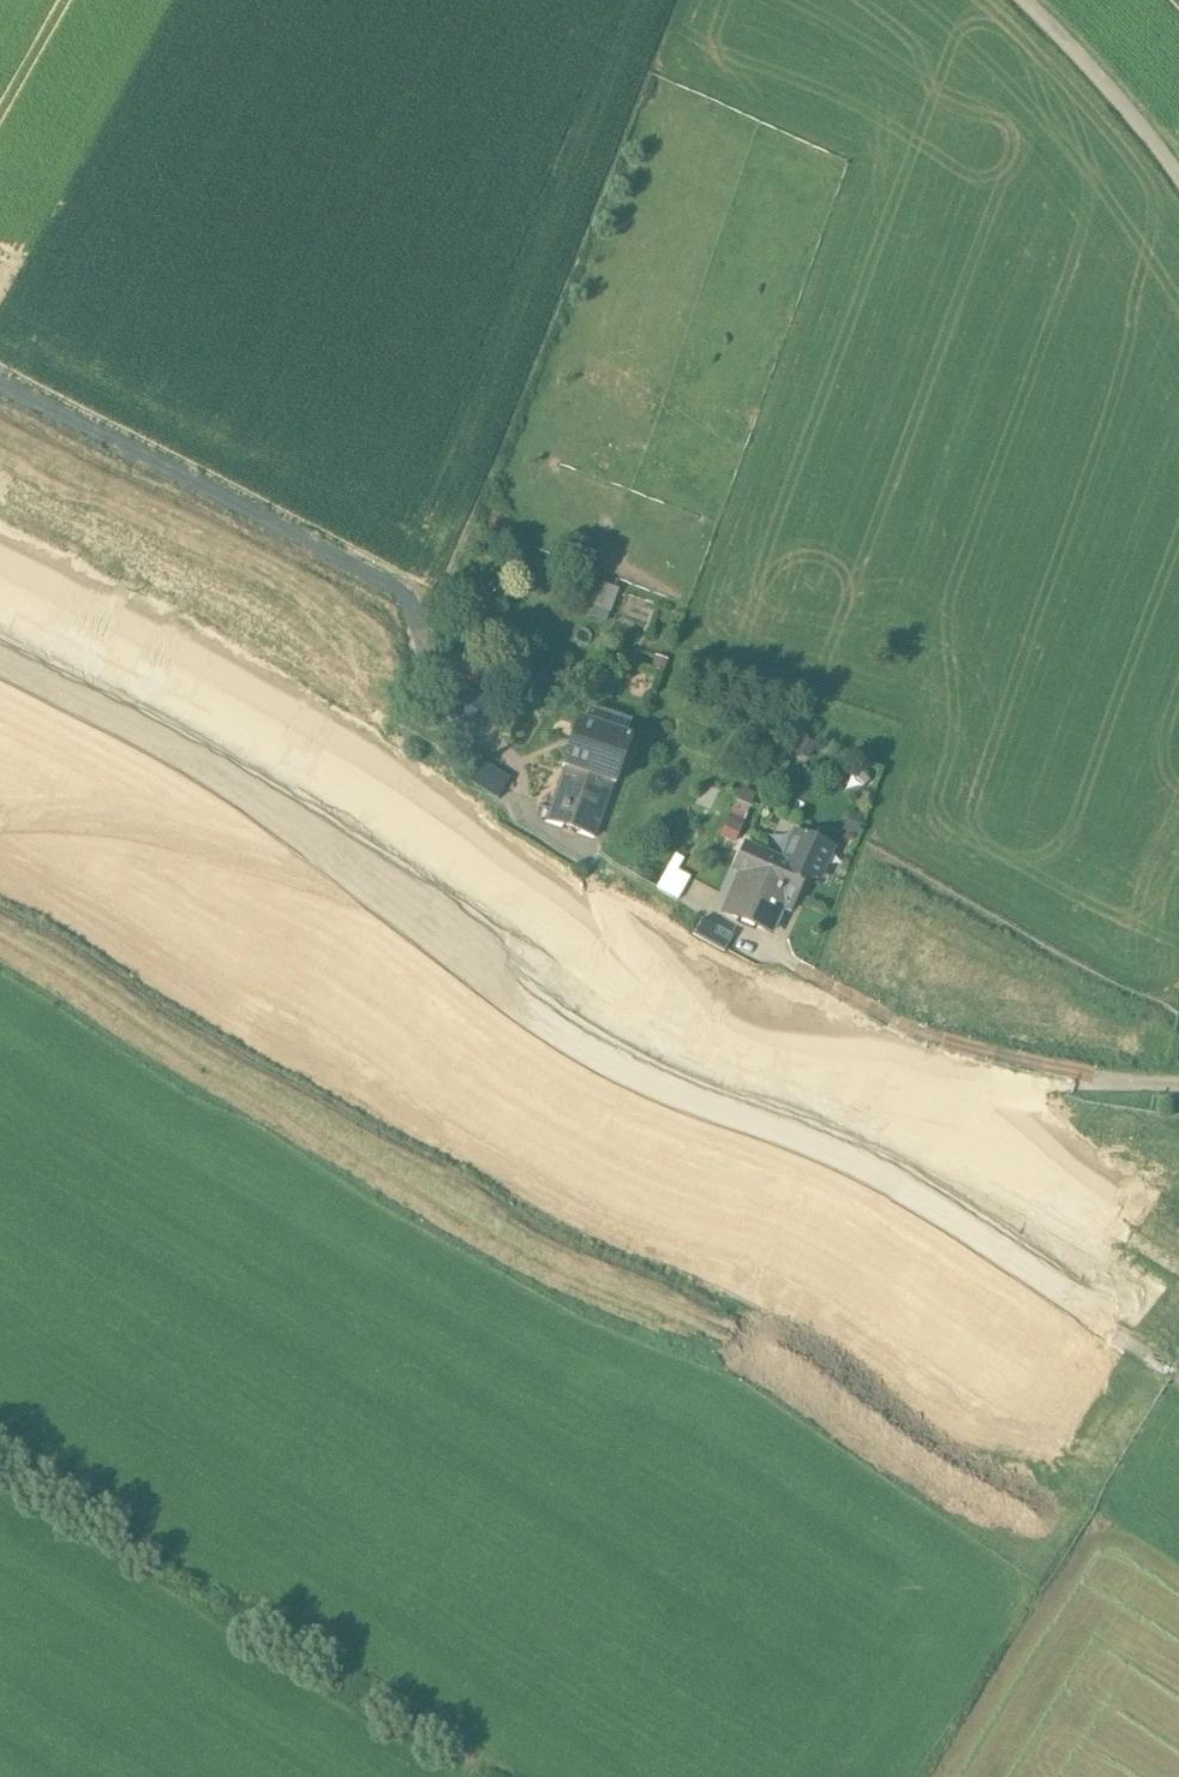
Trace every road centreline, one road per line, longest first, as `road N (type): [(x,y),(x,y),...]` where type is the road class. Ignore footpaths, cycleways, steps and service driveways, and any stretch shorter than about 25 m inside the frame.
road 1 (unclassified): [(0,603),(359,787),(545,922),(642,1008),(759,1065),(905,1088)]
road 2 (track): [(361,890),(158,828),(0,816)]
road 3 (track): [(905,1088),(1178,1266)]
road 4 (unclassified): [(1178,1081),(1098,1077),(905,1088)]
road 5 (unclassified): [(1029,0),(1178,180)]

